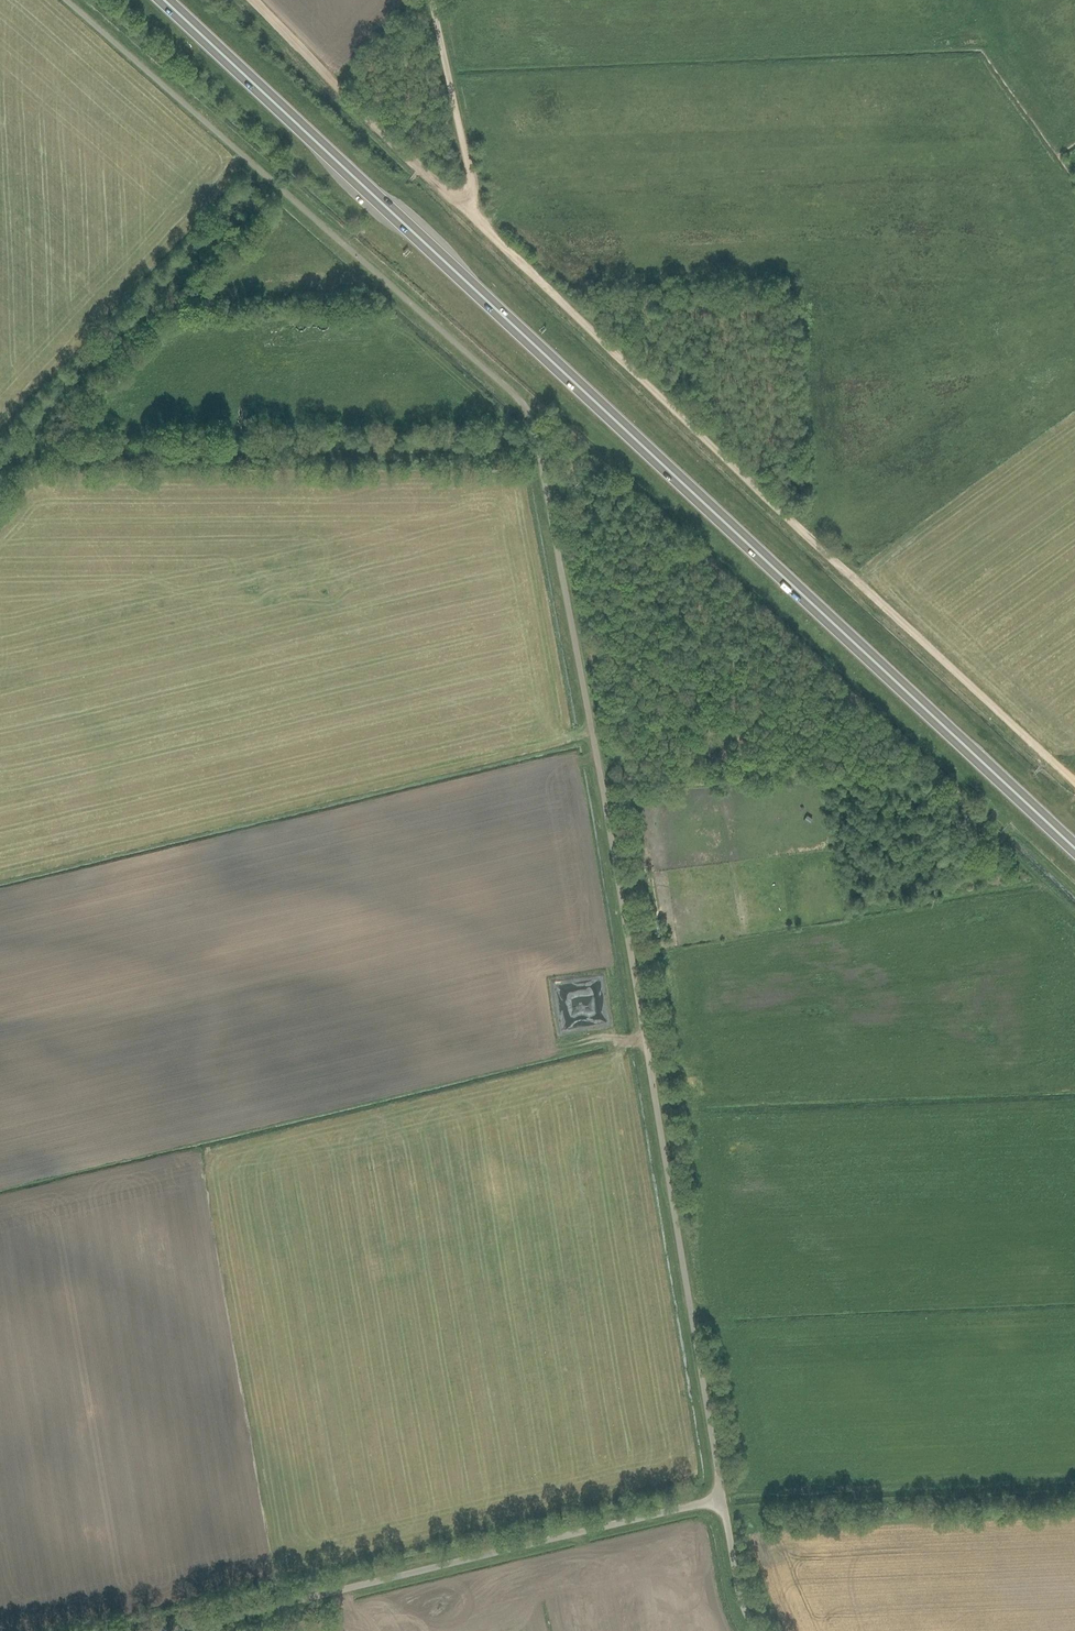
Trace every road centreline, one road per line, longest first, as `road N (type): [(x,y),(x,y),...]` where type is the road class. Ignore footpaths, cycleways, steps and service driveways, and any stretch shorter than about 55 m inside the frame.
road 1 (trunk): [(1074,848),(164,0)]
road 2 (unclassified): [(723,1498),(540,450)]
road 3 (track): [(464,211),(1074,780)]
road 4 (unclassified): [(172,1630),(723,1498)]
road 5 (track): [(256,0),(464,211)]
road 6 (unclassified): [(432,0),(471,178)]
road 7 (unclassified): [(755,1630),(740,1594),(723,1498)]

